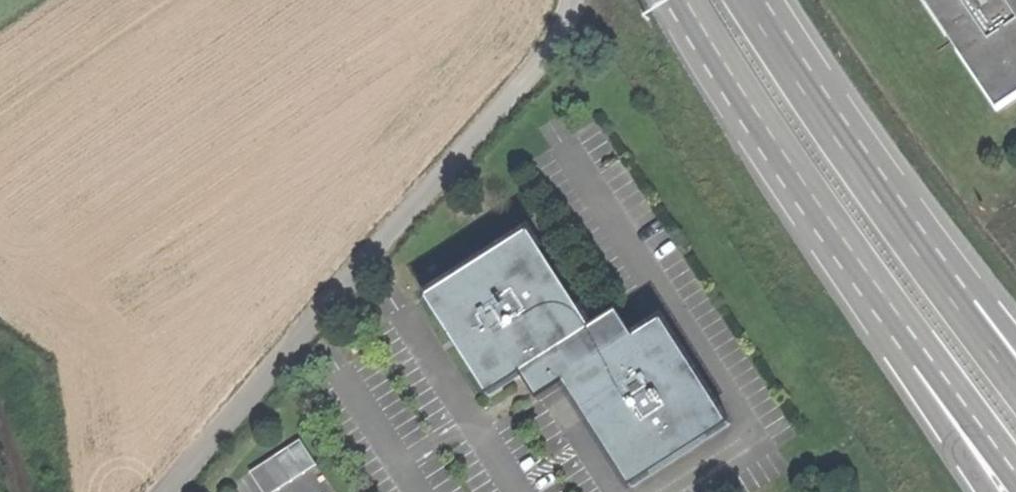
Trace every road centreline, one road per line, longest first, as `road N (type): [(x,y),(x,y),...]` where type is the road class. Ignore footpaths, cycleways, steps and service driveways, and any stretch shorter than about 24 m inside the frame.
road 1 (unclassified): [(170,491),(560,35),(577,0)]
road 2 (trunk): [(840,247),(1015,481)]
road 3 (trunk): [(688,0),(840,247)]
road 4 (trunk): [(840,247),(985,491)]
road 5 (trunk): [(912,235),(755,0)]
road 6 (trunk): [(1015,374),(912,235)]
road 7 (trunk): [(1015,342),(912,235)]

